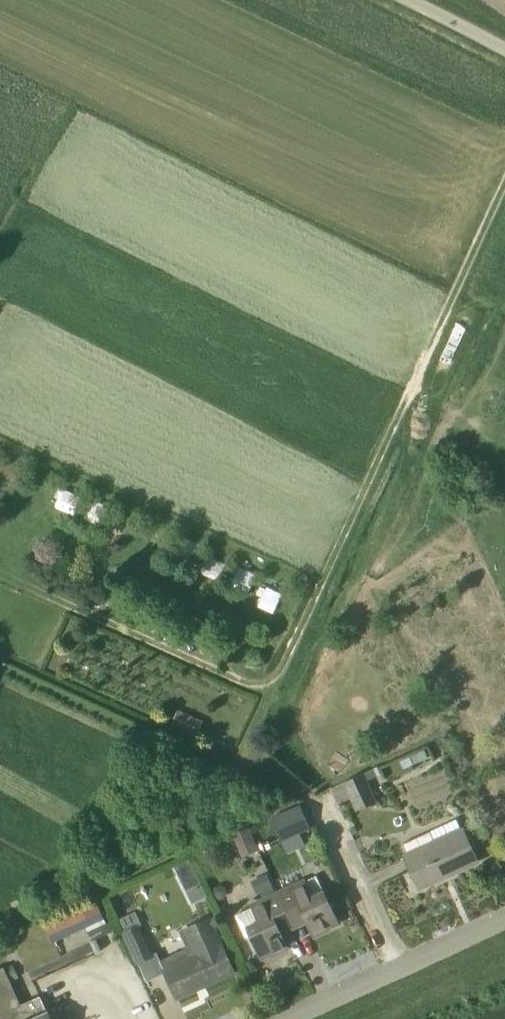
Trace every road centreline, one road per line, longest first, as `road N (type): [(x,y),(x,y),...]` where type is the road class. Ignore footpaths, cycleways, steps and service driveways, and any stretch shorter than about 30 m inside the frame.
road 1 (track): [(262,701),(504,154)]
road 2 (residential): [(398,968),(314,794)]
road 3 (unclassified): [(286,1018),(398,968)]

